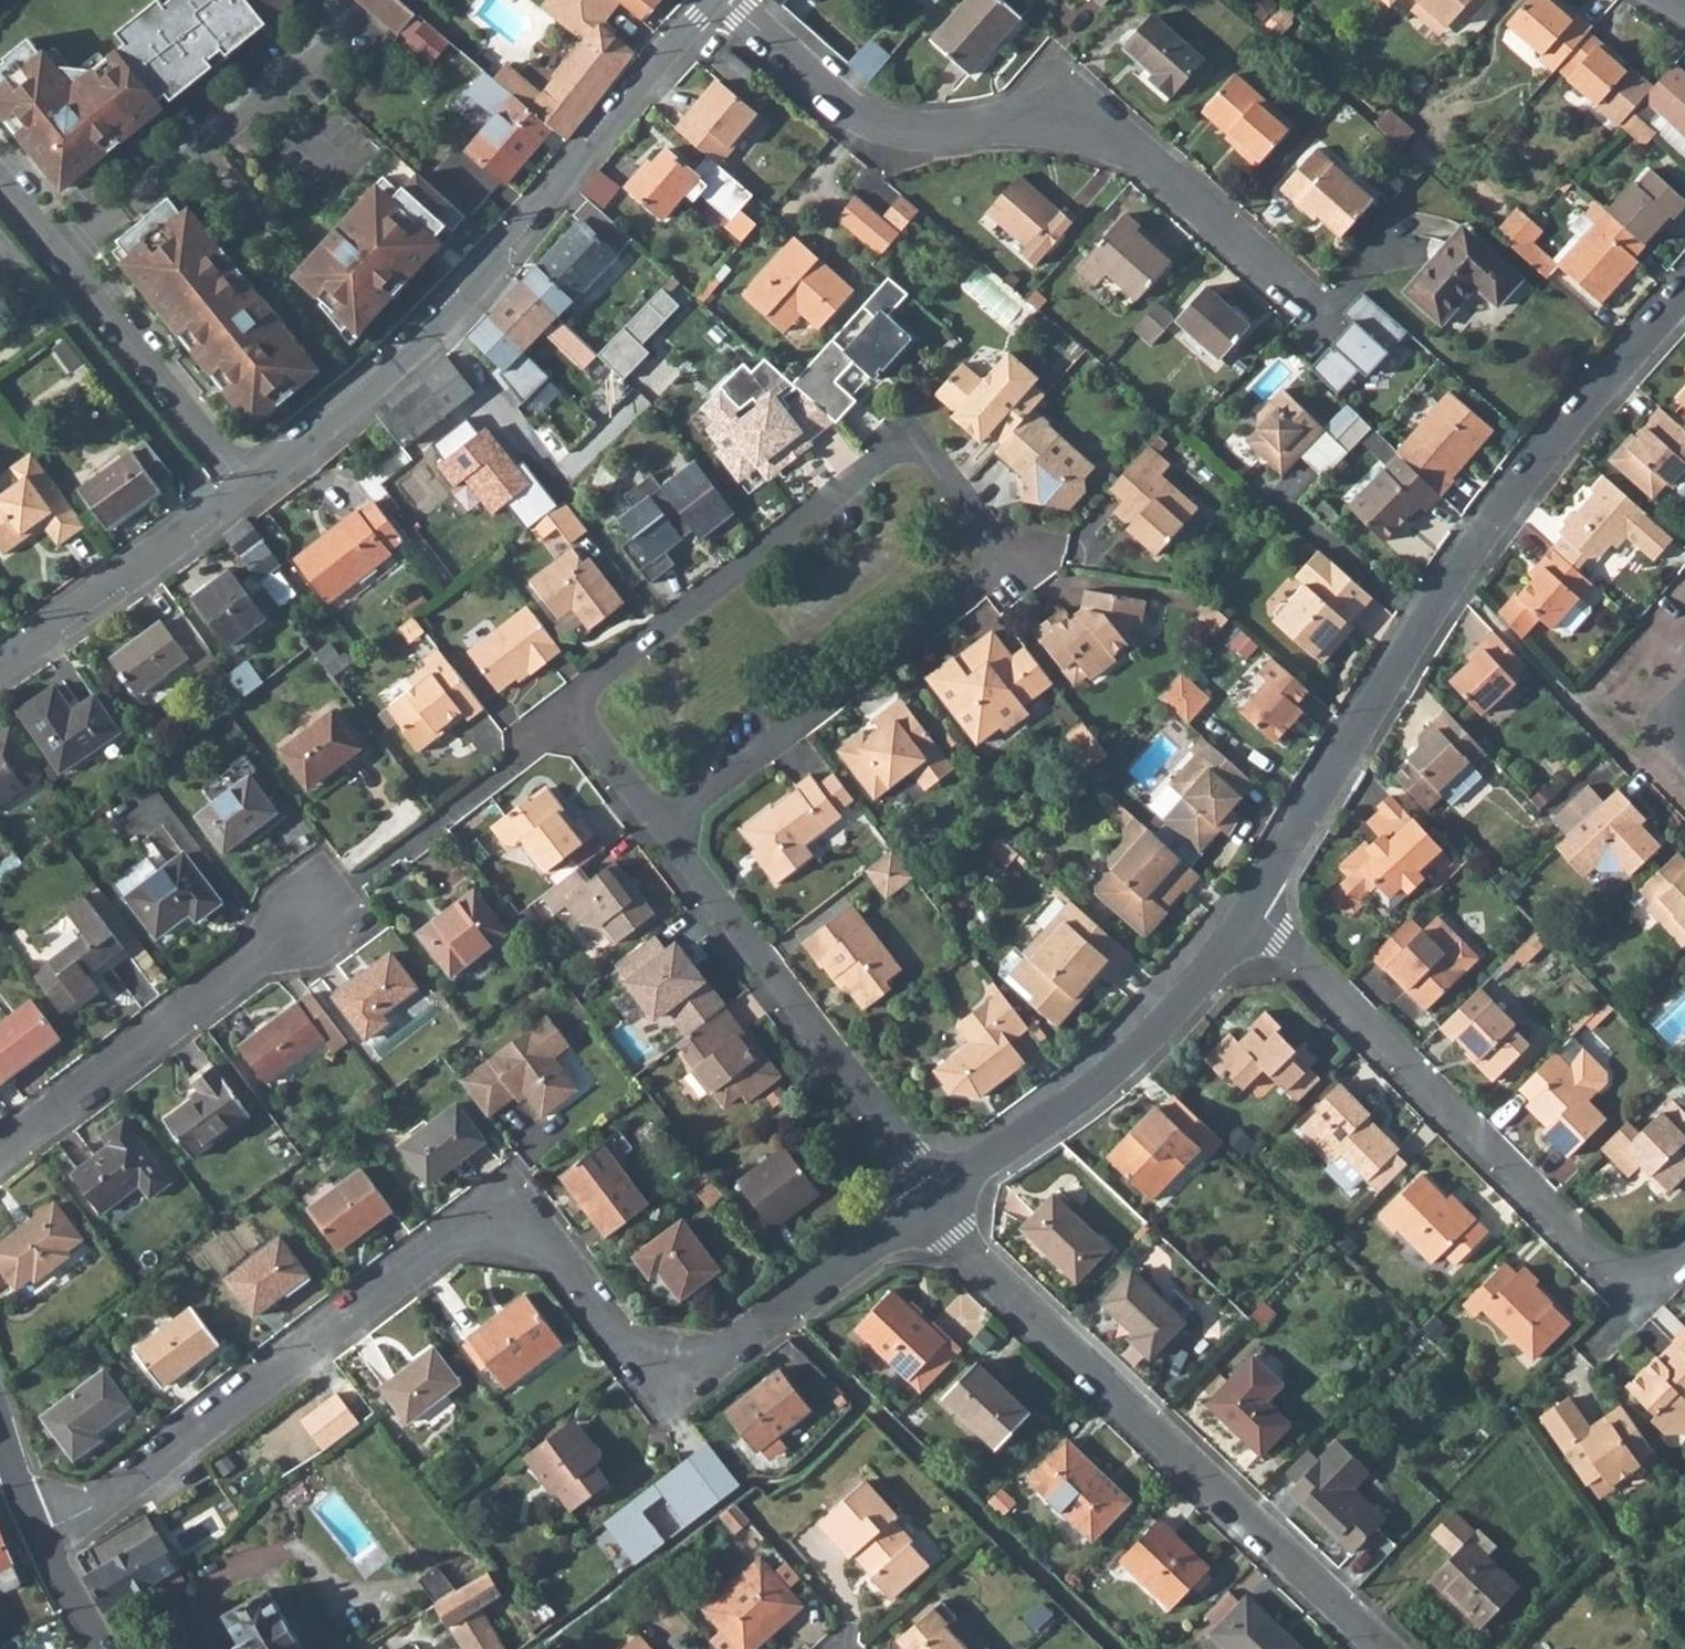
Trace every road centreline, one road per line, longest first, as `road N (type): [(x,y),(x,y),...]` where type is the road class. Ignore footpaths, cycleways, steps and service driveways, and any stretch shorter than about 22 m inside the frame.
road 1 (residential): [(41,1543),(455,1231),(546,1241),(625,1343),(722,1355),(917,1205)]
road 2 (residential): [(663,830),(1011,559),(911,436),(566,701)]
road 3 (residential): [(1256,905),(1452,575),(1542,451),(1684,286)]
road 4 (residential): [(717,0),(430,334),(241,491)]
road 5 (residential): [(727,0),(851,110),(881,125),(1024,122),(1114,141),(1146,158),(1303,299)]
road 6 (residential): [(917,1205),(1383,1648)]
road 7 (residential): [(1684,1240),(1661,1263),(1607,1262),(1256,905)]
road 8 (residential): [(663,830),(938,1189)]
road 9 (residential): [(0,1147),(349,886)]
road 10 (residential): [(938,1189),(1097,1084),(1182,1001),(1256,905)]
road 11 (residential): [(241,491),(0,186)]
road 12 (residential): [(241,491),(0,664)]
road 13 (residential): [(1684,774),(1605,694),(1684,601)]
road 14 (residential): [(566,701),(663,830)]
road 15 (residential): [(105,1648),(41,1543)]

